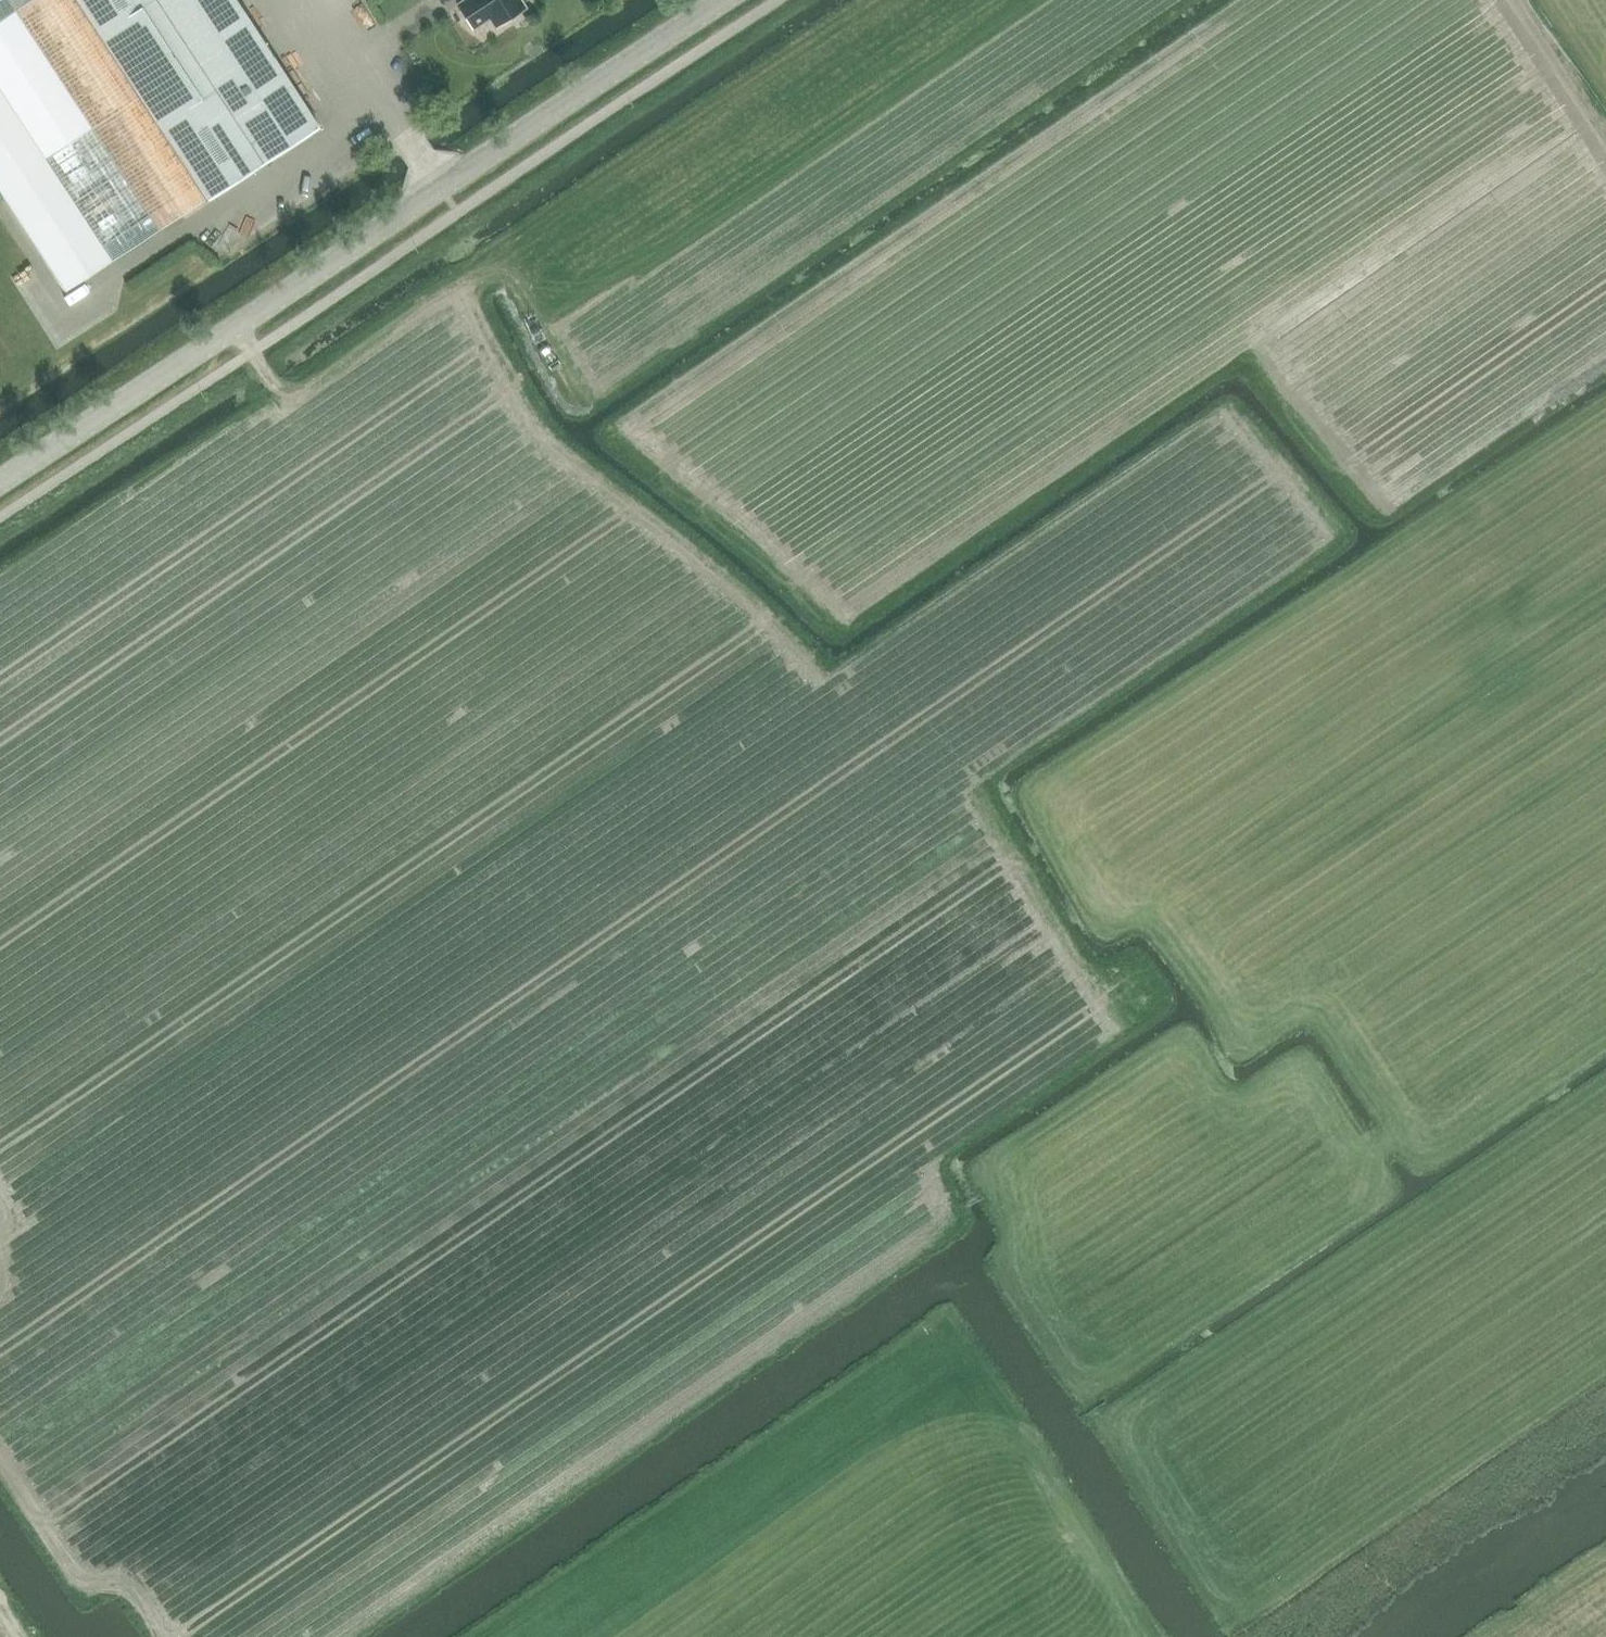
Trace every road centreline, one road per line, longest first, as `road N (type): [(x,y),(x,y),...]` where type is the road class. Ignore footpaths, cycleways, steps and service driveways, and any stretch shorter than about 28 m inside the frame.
road 1 (tertiary): [(0,483),(731,0)]

